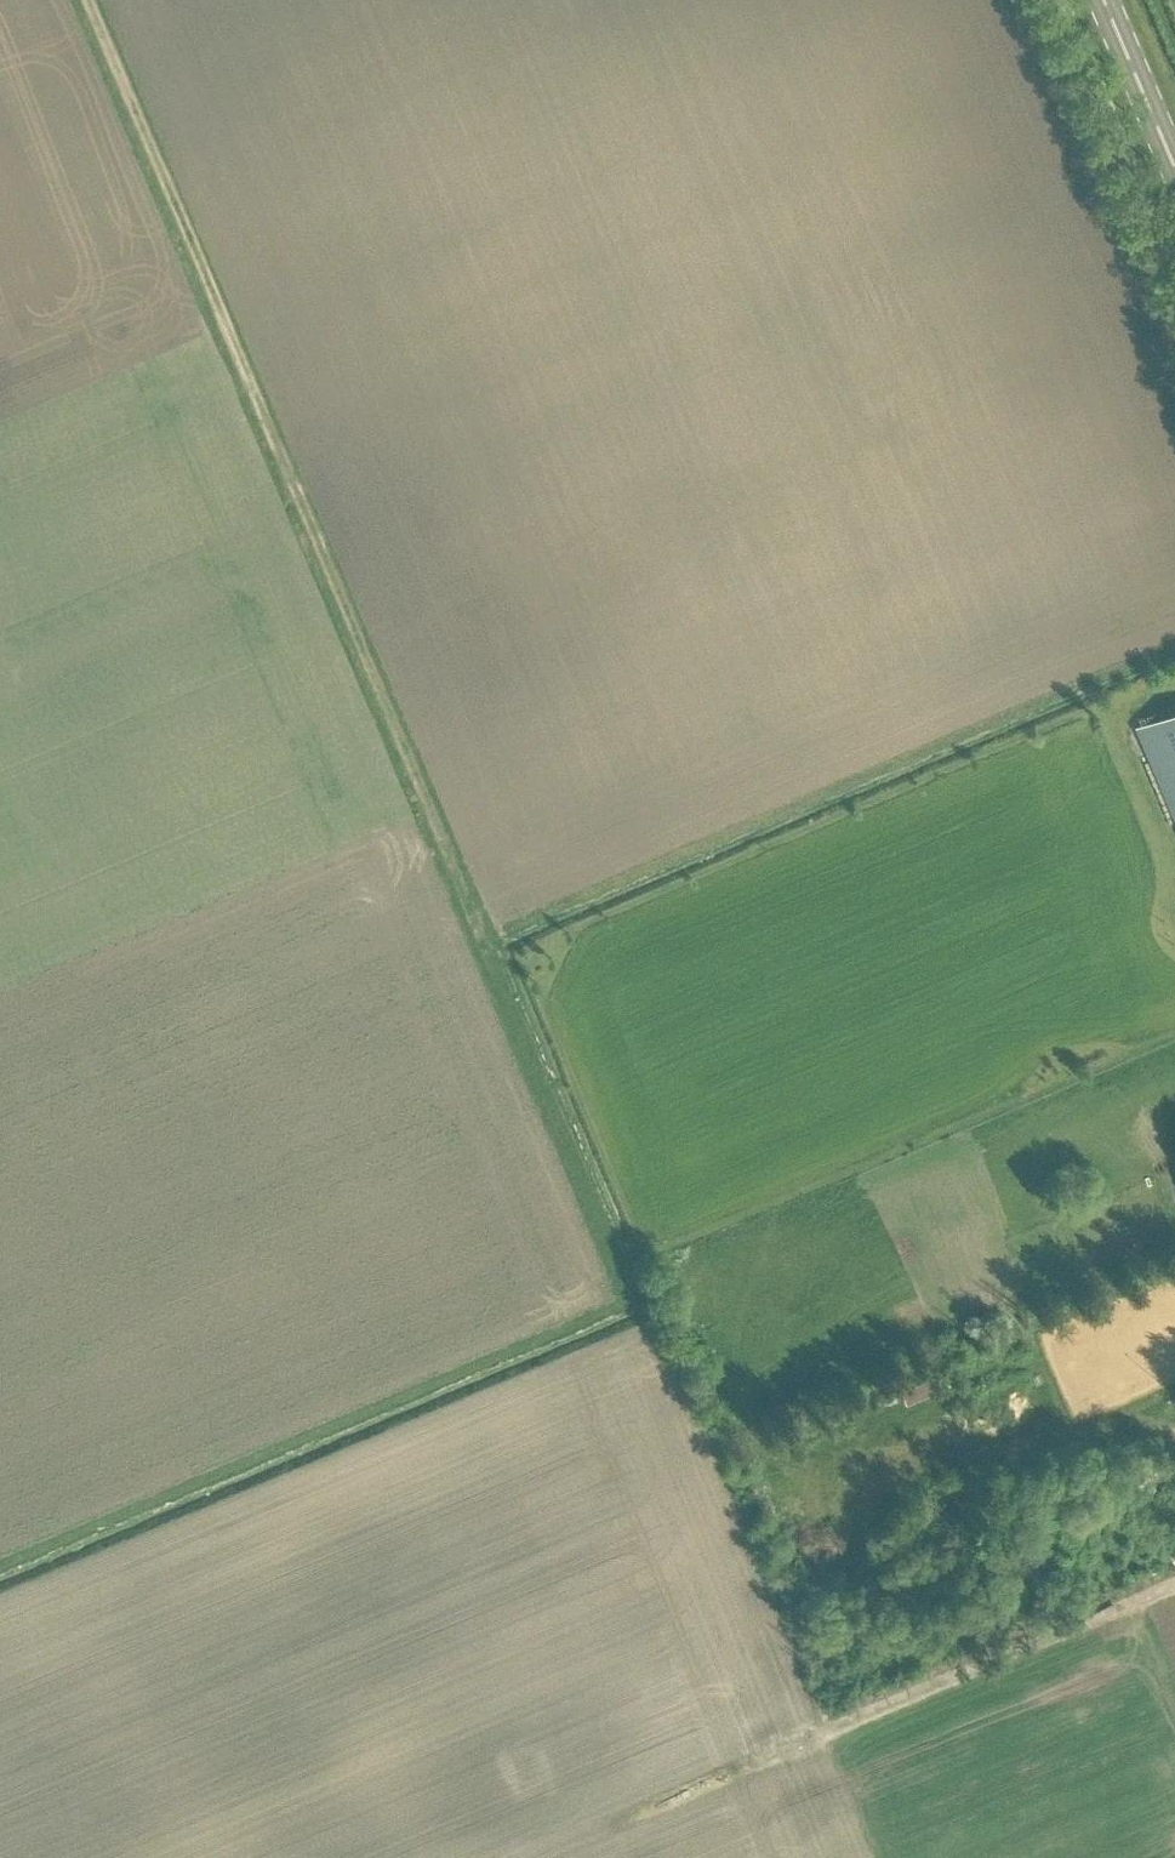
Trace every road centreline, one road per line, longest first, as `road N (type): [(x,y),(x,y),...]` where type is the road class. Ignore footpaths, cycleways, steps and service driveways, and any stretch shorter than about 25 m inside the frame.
road 1 (primary): [(1174,165),(1106,0)]

